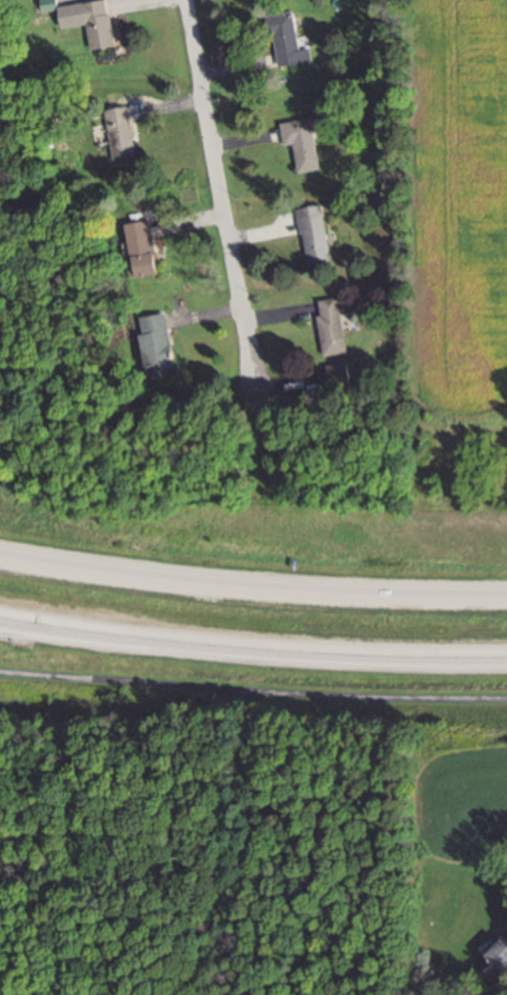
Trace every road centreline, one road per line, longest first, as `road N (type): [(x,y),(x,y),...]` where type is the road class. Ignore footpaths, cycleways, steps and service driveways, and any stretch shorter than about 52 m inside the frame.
road 1 (trunk): [(0,626),(178,646),(506,657)]
road 2 (trunk): [(506,592),(140,577),(0,562)]
road 3 (residential): [(185,0),(253,385)]

